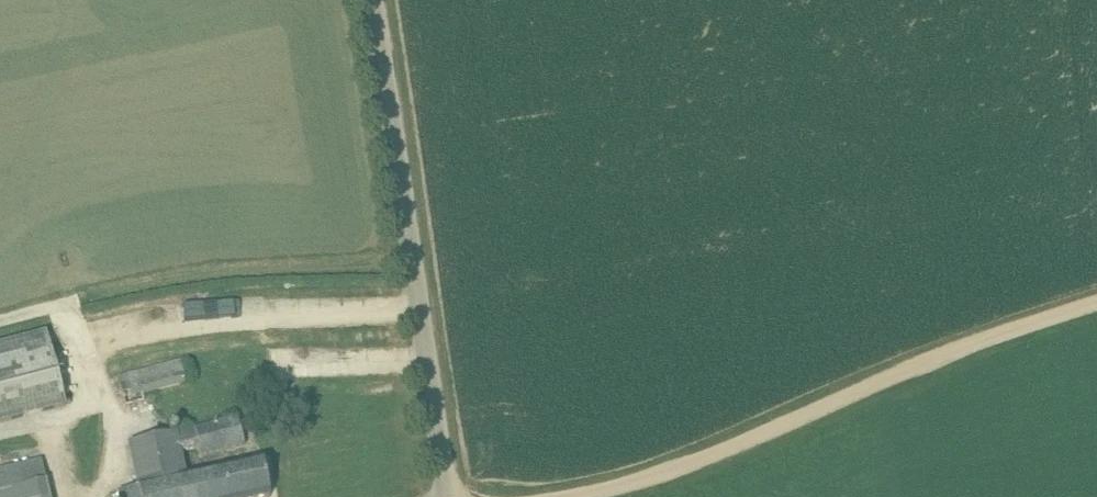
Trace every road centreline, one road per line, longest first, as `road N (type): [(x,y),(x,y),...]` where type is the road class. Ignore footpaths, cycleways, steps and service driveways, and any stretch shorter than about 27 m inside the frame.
road 1 (track): [(597,496),(708,467),(952,353),(1096,305)]
road 2 (unclassified): [(451,496),(375,0)]

